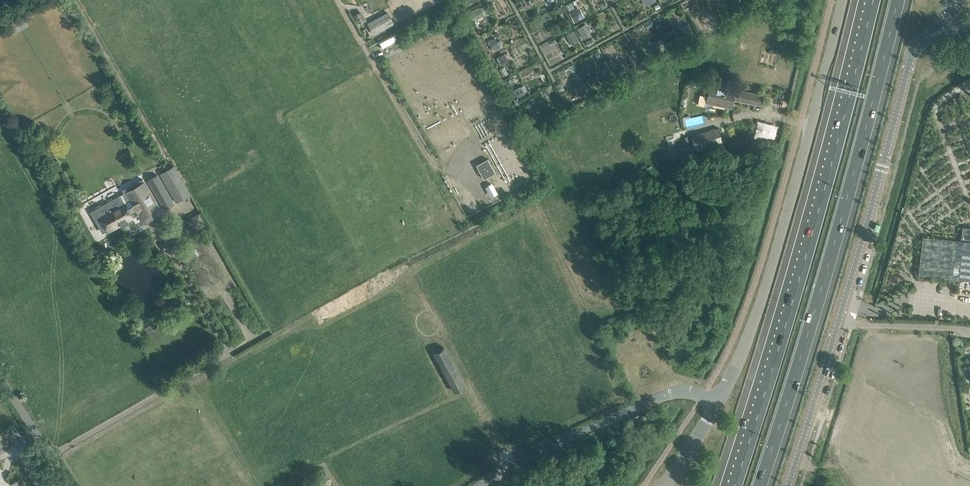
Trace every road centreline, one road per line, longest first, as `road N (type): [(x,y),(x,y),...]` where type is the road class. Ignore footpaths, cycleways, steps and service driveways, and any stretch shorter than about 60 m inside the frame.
road 1 (tertiary): [(787,485),(910,62),(922,41),(959,16)]
road 2 (motorway): [(872,0),(732,485)]
road 3 (motorway): [(762,485),(899,0)]
road 4 (unclassified): [(716,403),(773,261),(843,0)]
road 5 (unclassified): [(61,462),(247,350),(188,261)]
road 6 (unclassified): [(480,485),(657,399),(684,391),(716,403)]
road 7 (unclassified): [(170,164),(76,0)]
road 8 (unclassified): [(414,130),(339,0)]
road 9 (track): [(969,331),(839,324)]

